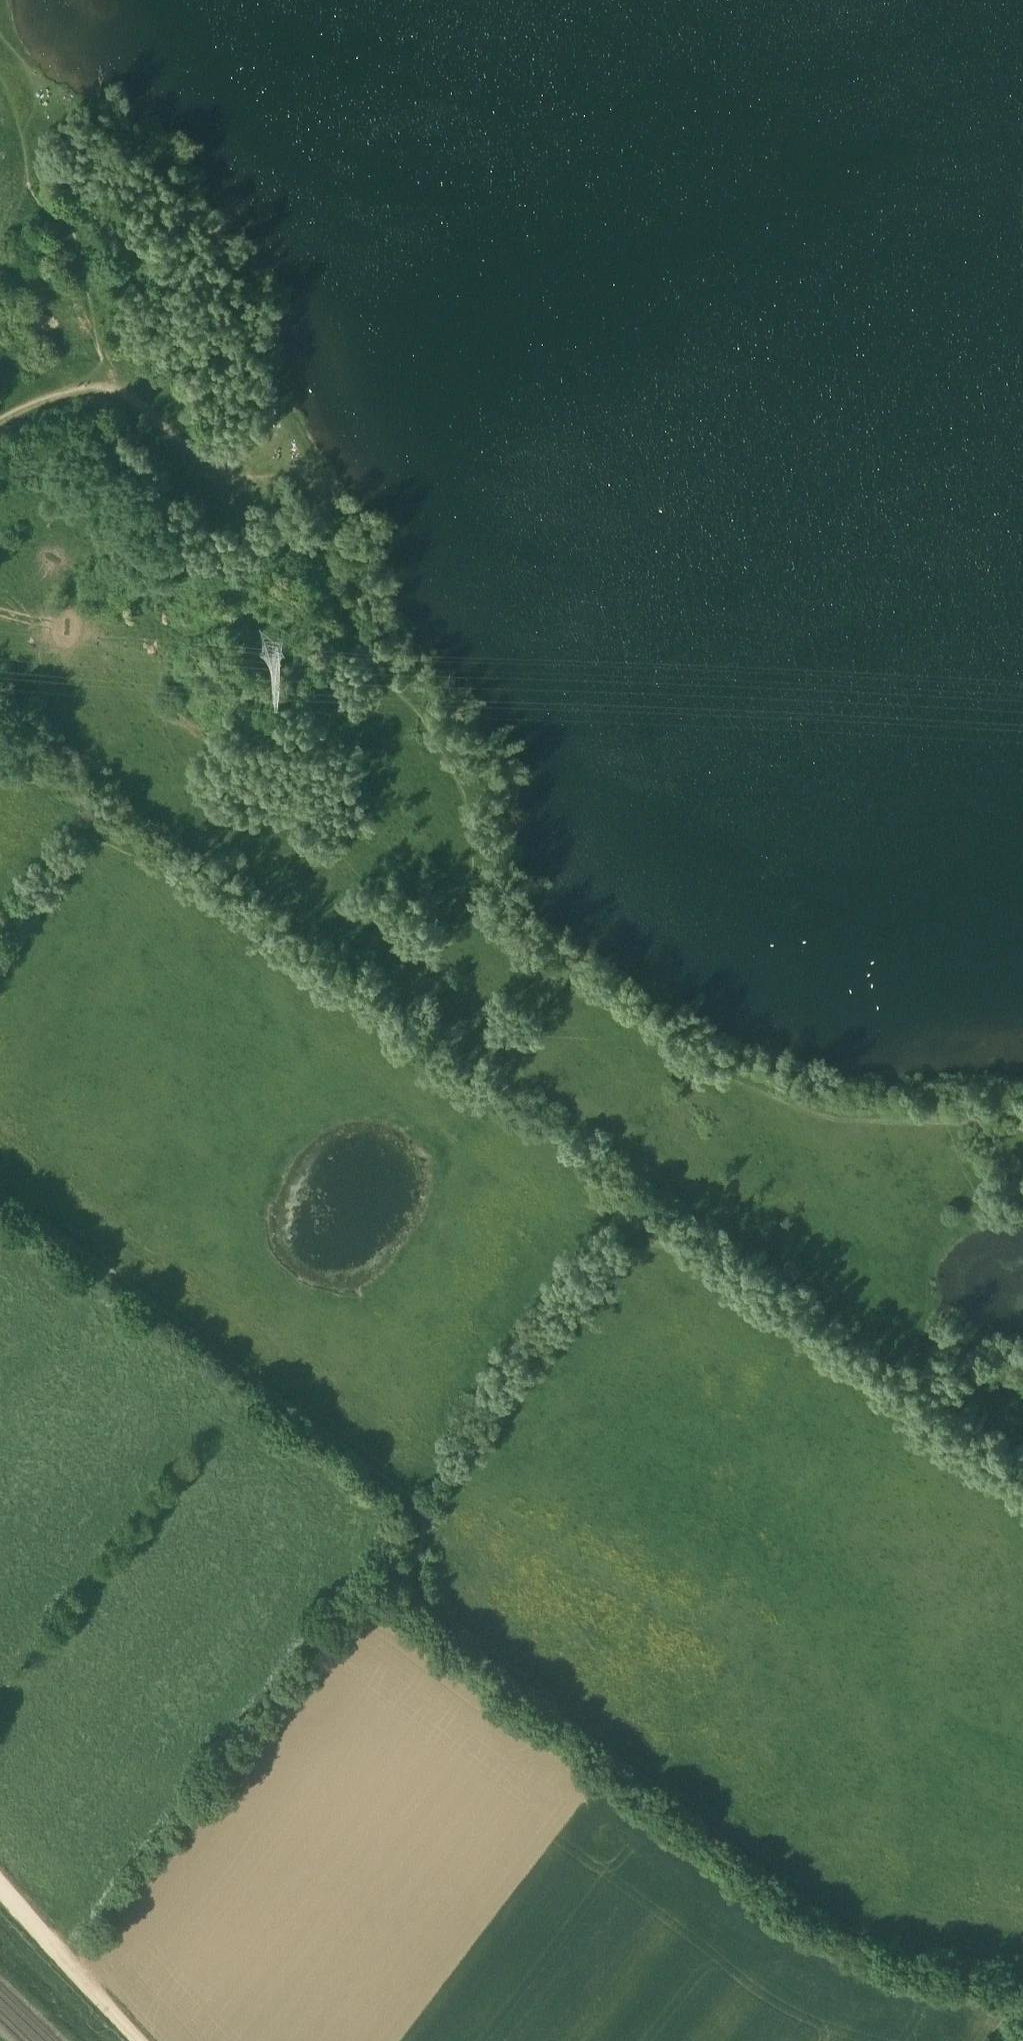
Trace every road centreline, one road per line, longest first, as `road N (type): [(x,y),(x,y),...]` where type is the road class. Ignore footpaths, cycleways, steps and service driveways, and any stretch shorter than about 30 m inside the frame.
road 1 (track): [(137,2040),(0,1885)]
road 2 (track): [(0,427),(24,413),(111,399),(128,410)]

